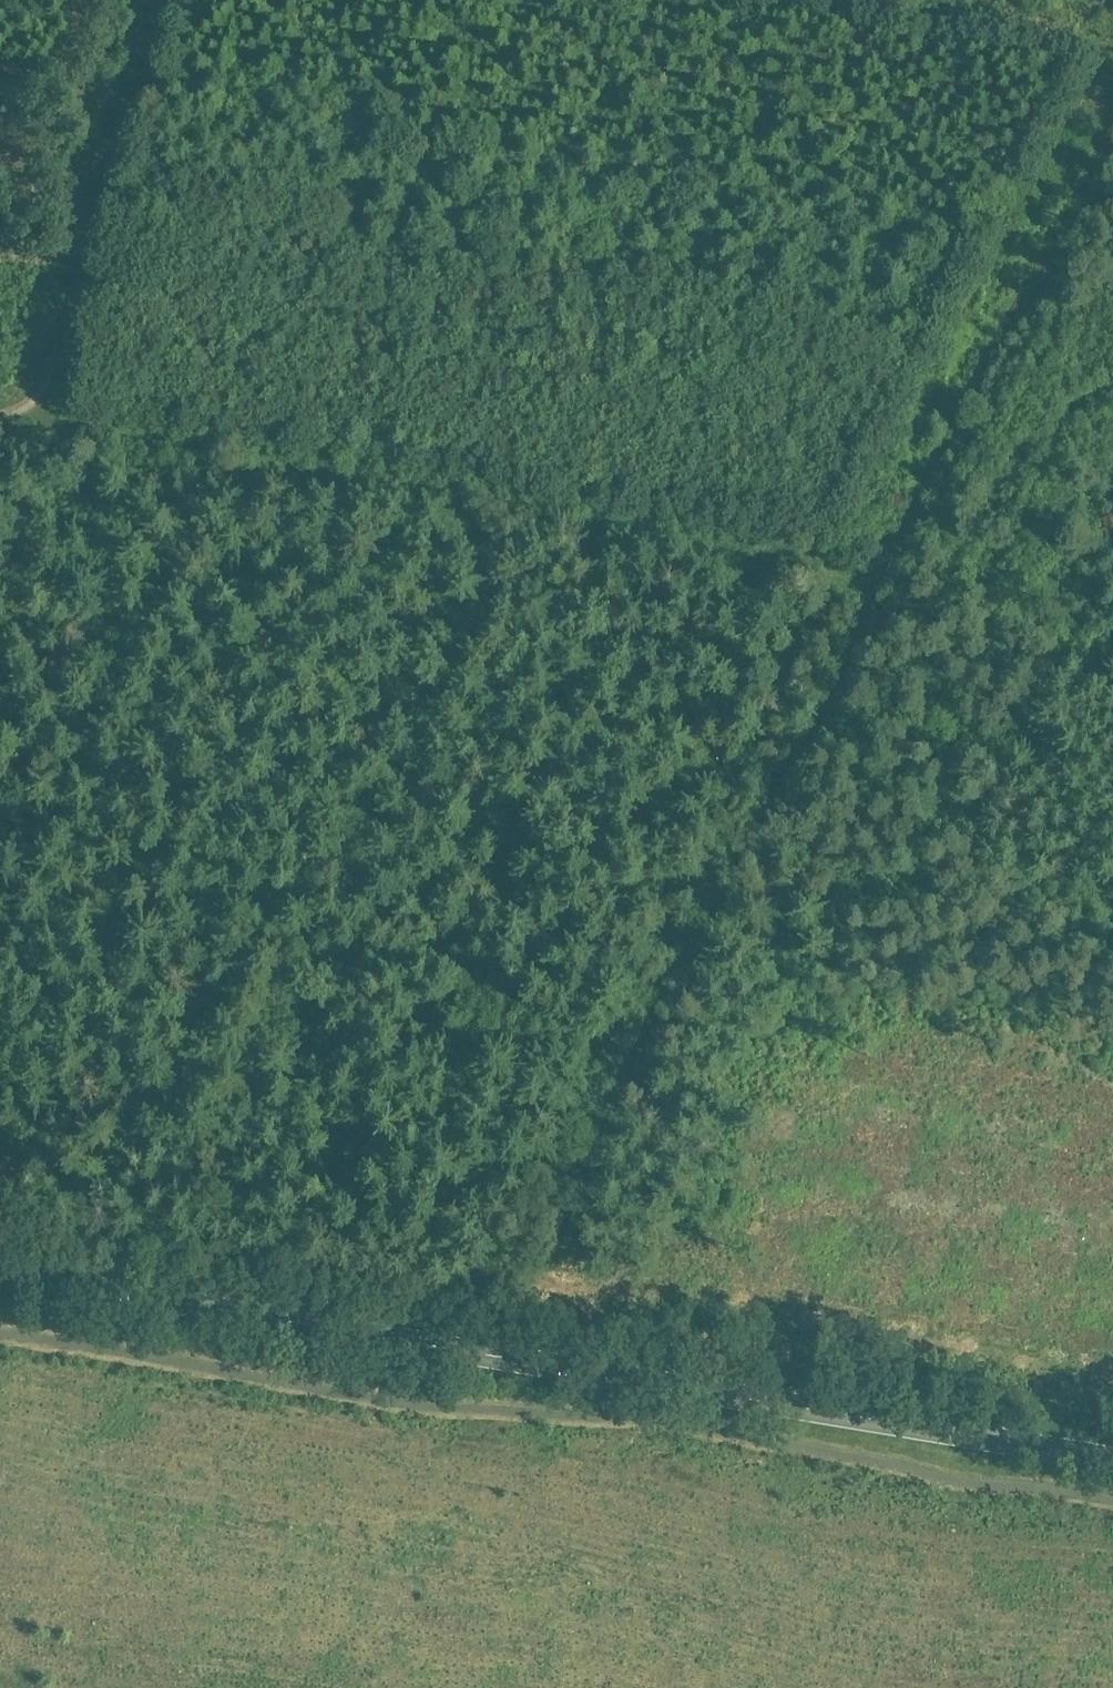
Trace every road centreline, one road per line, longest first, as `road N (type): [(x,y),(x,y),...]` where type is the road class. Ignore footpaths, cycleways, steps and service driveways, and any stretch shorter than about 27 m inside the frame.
road 1 (track): [(1112,116),(876,575),(499,1359)]
road 2 (secondary): [(1112,1461),(0,1274)]
road 3 (track): [(876,575),(192,453),(42,403)]
road 4 (track): [(171,0),(42,403)]

